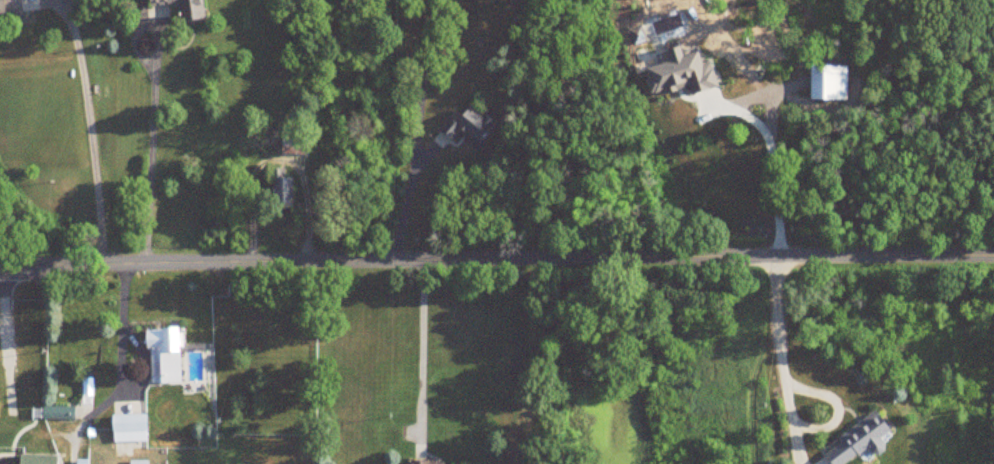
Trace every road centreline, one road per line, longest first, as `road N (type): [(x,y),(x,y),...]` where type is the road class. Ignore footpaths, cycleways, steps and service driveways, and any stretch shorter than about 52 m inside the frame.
road 1 (residential): [(0,265),(993,256)]
road 2 (residential): [(780,257),(747,93),(713,44),(662,0)]

